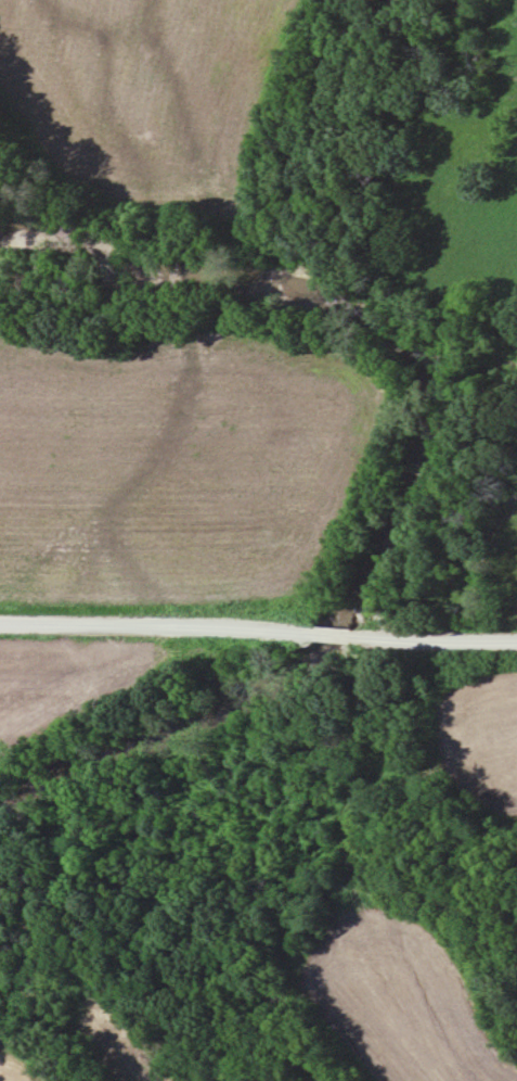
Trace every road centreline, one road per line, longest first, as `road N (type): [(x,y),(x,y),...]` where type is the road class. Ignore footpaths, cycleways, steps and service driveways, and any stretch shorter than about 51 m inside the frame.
road 1 (residential): [(0,622),(287,627)]
road 2 (residential): [(382,637),(516,637)]

